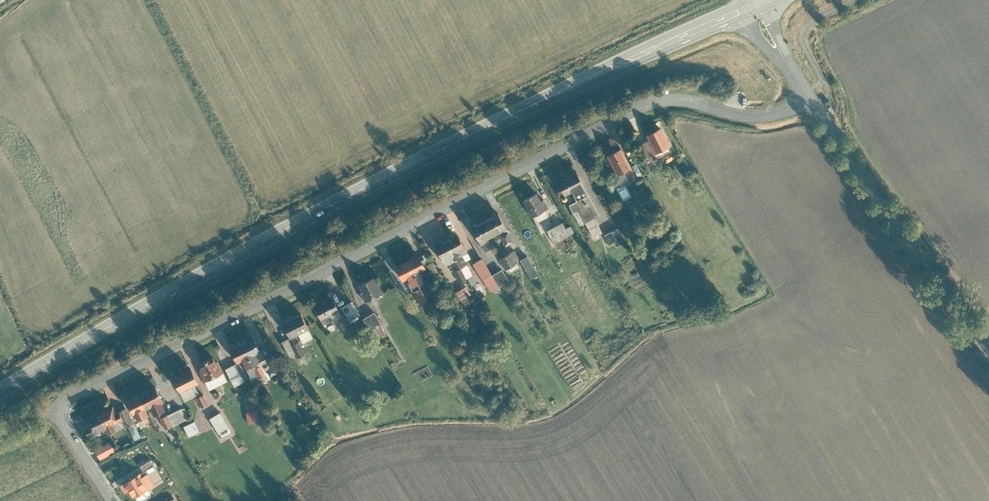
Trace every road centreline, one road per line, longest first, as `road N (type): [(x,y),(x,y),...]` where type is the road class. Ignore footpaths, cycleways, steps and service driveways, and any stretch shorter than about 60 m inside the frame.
road 1 (residential): [(113,500),(55,406),(653,102),(752,116),(811,98)]
road 2 (secondary): [(0,390),(332,204),(751,5)]
road 3 (tertiary): [(811,98),(988,366)]

